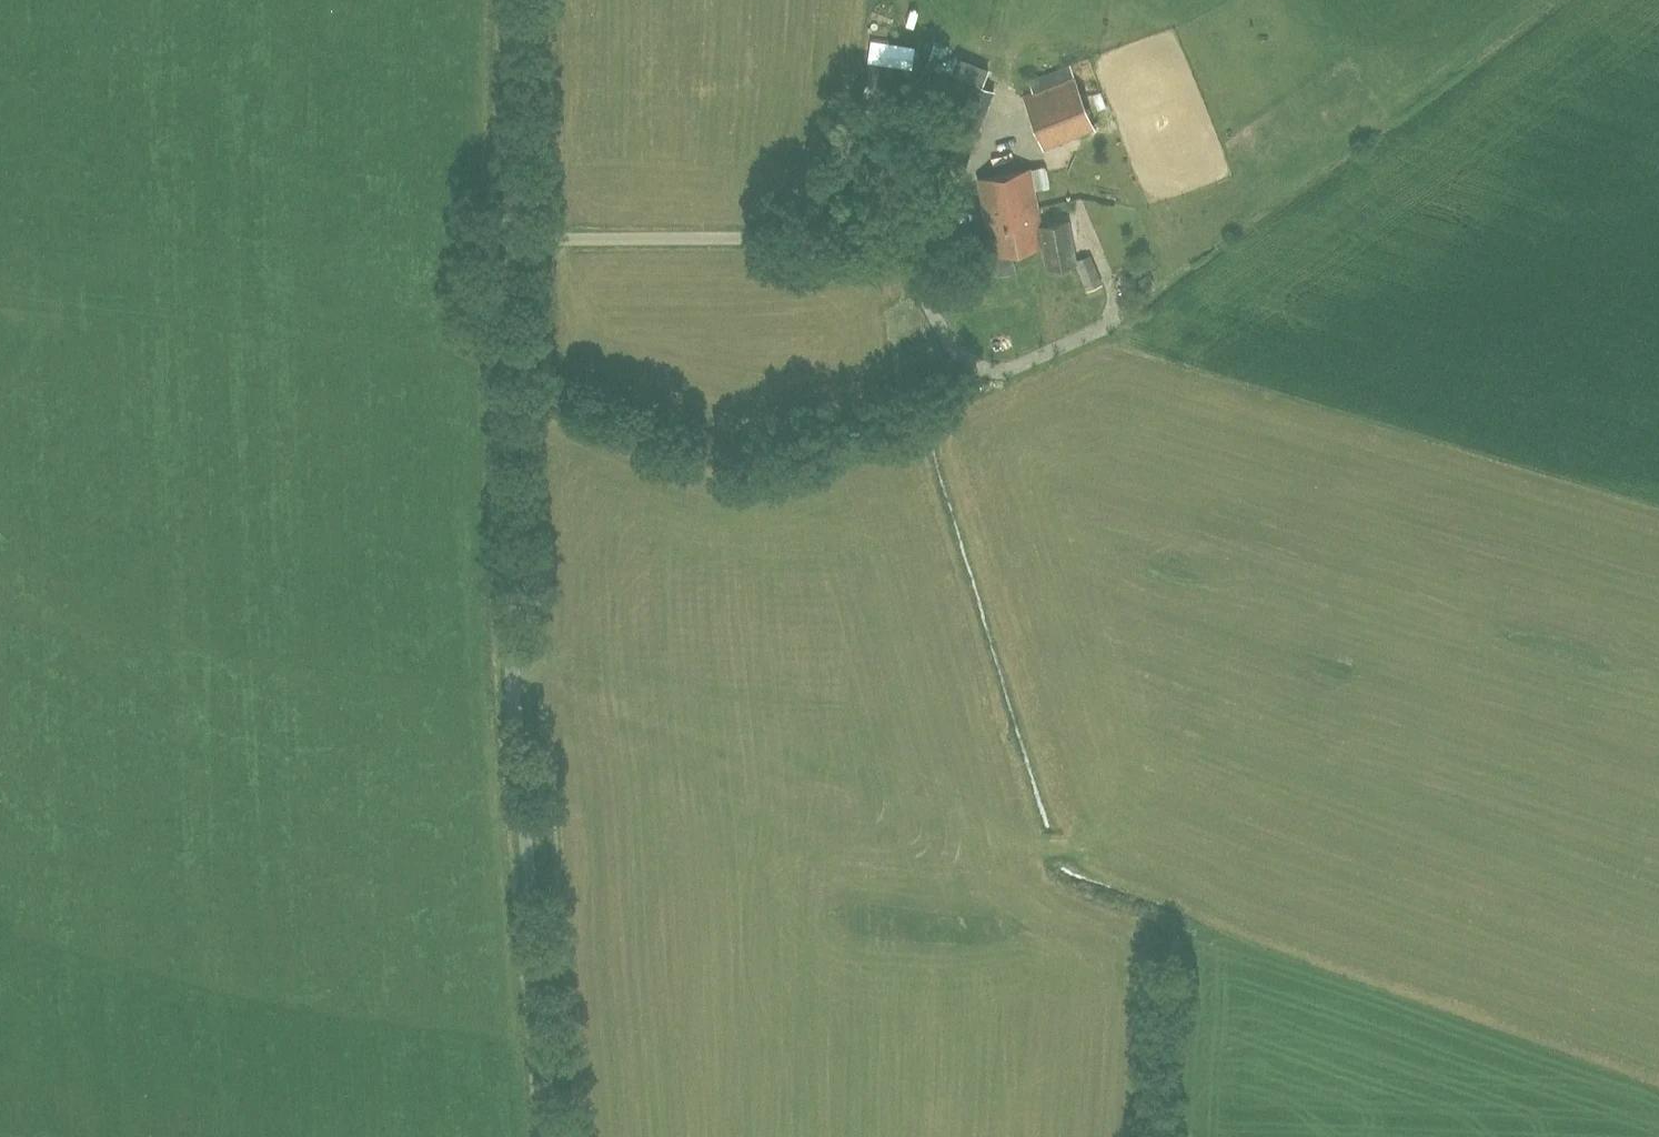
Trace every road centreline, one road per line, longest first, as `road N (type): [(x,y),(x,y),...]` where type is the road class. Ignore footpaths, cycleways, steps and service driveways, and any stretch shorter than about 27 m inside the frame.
road 1 (unclassified): [(549,1136),(516,711),(512,233)]
road 2 (track): [(512,233),(520,0)]

